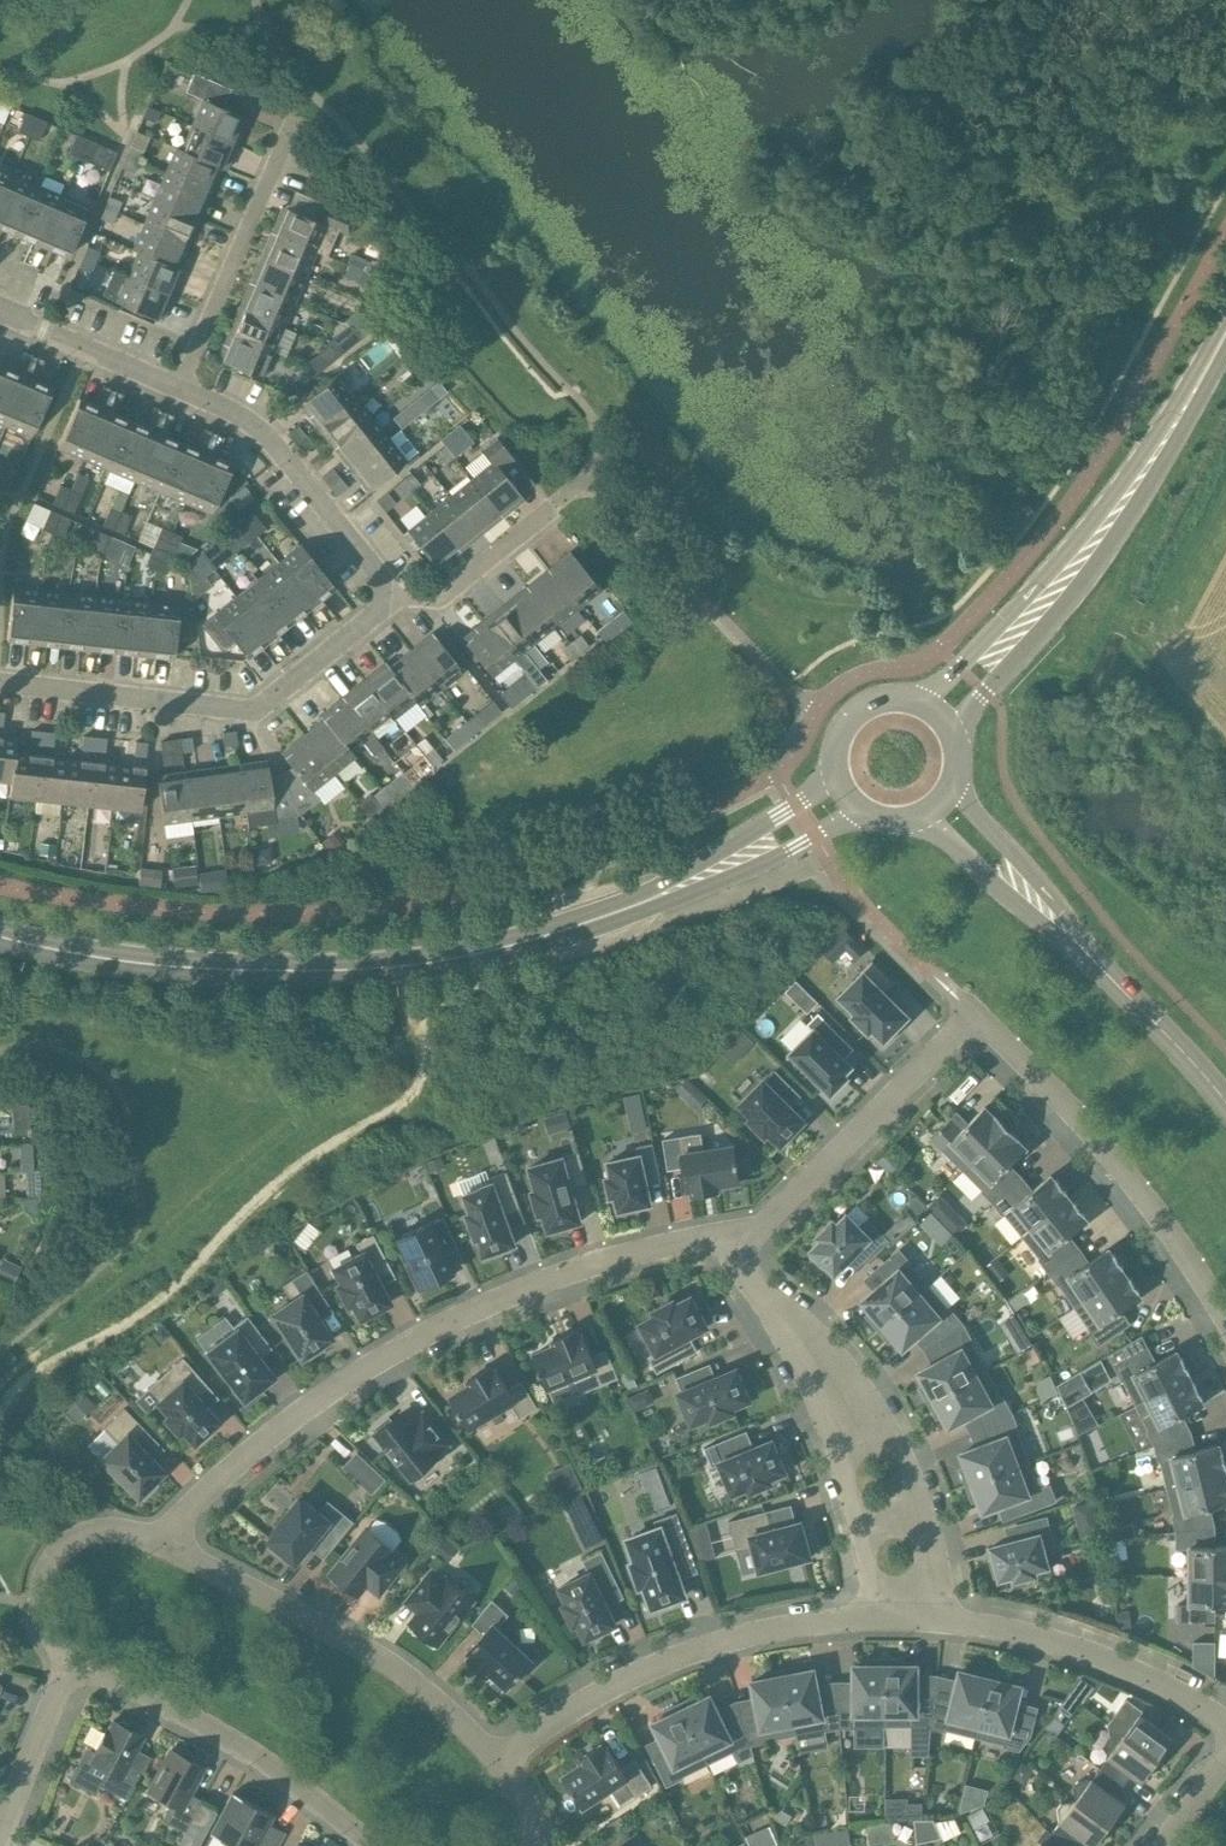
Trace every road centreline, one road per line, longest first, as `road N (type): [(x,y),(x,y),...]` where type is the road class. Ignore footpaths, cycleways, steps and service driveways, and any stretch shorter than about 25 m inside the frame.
road 1 (tertiary): [(0,937),(132,963),(356,969),(502,948),(658,896)]
road 2 (residential): [(733,1240),(630,1258),(516,1299),(406,1352),(253,1453),(203,1497),(166,1547)]
road 3 (residential): [(388,595),(379,614),(253,712),(0,684)]
road 4 (residential): [(876,1617),(752,1637),(637,1681),(500,1763)]
road 5 (residential): [(1225,1321),(1127,1180),(970,1010)]
road 6 (residential): [(166,1547),(410,1680),(500,1763)]
road 7 (residential): [(945,1618),(911,1475),(846,1372),(763,1295)]
road 8 (tertiary): [(1016,635),(1156,457),(1225,331)]
road 9 (residential): [(372,1845),(288,1777),(173,1711),(70,1666)]
road 10 (residential): [(876,1617),(854,1500),(763,1295)]
road 11 (residential): [(733,1240),(763,1227),(970,1010)]
road 12 (residential): [(1225,1723),(1111,1658),(945,1618)]
road 13 (residential): [(388,595),(383,574),(263,431),(180,394)]
road 14 (residential): [(180,394),(283,119)]
road 15 (residential): [(70,1666),(42,1619),(53,1569),(94,1537),(166,1547)]
road 16 (tertiary): [(658,896),(786,852),(861,810)]
road 17 (residential): [(1225,1102),(1076,942)]
road 18 (tertiary): [(836,774),(658,896)]
road 19 (residential): [(1076,942),(956,778)]
road 20 (residential): [(918,817),(1076,942)]
road 21 (residential): [(388,595),(440,596),(553,505)]
road 22 (residential): [(180,394),(0,316)]
road 23 (residential): [(0,1835),(70,1666)]
road 24 (tertiary): [(922,701),(883,697),(849,717),(834,754),(836,774)]

